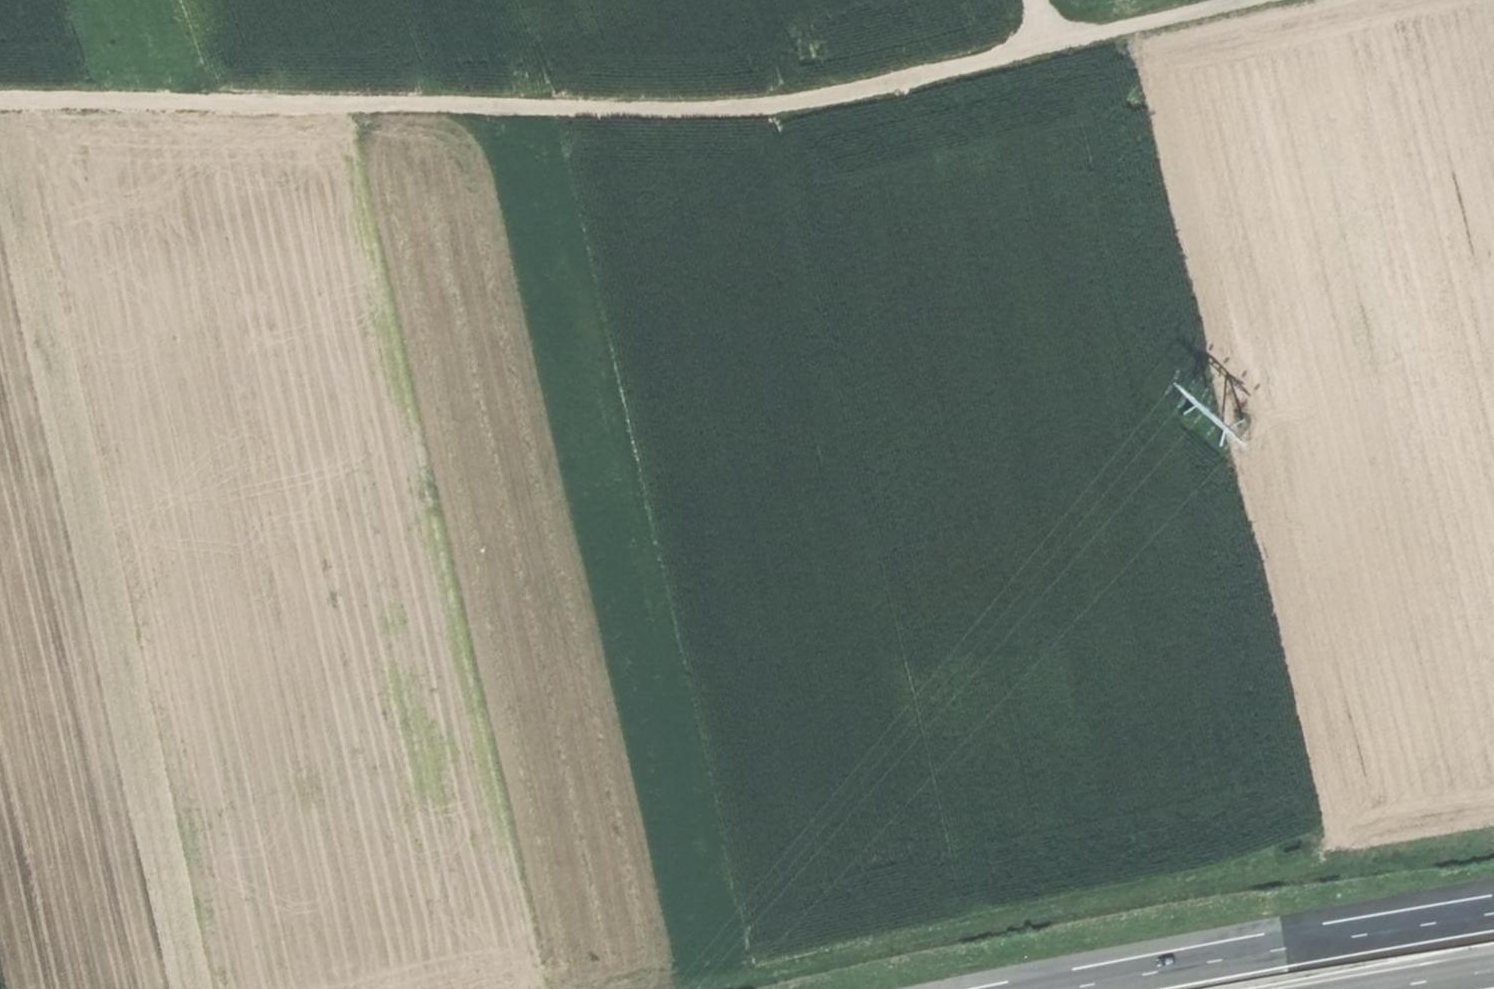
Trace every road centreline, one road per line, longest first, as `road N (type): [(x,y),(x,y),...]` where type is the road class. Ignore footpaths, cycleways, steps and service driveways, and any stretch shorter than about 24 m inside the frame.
road 1 (track): [(0,103),(704,110),(914,78),(1254,0)]
road 2 (trunk): [(1493,913),(1068,988)]

